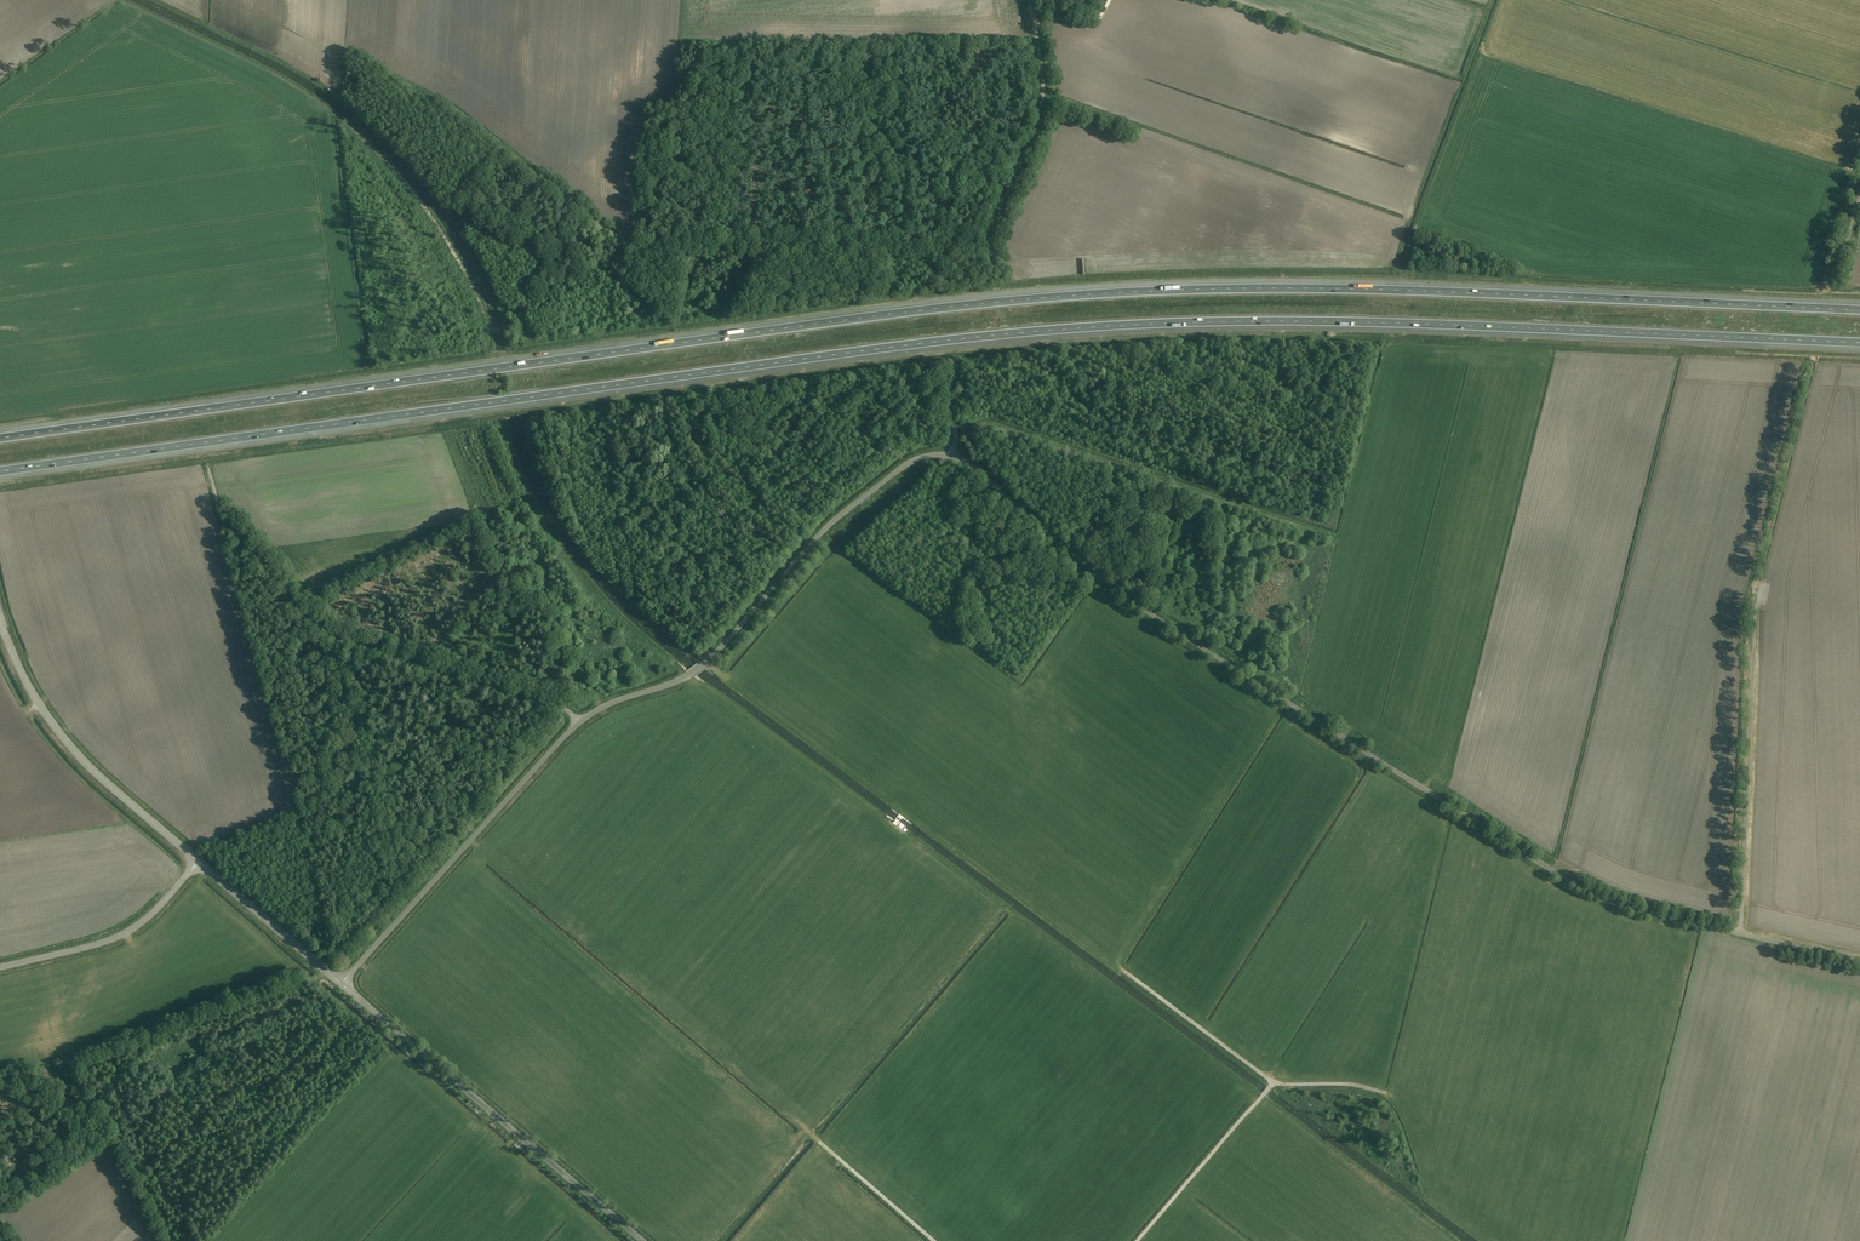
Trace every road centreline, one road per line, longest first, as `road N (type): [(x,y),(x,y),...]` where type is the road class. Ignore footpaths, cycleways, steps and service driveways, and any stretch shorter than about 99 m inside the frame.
road 1 (motorway): [(1859,310),(1266,288),(1051,297),(0,438)]
road 2 (motorway): [(0,471),(1066,329),(1318,321),(1859,343)]
road 3 (unclassified): [(1739,933),(1596,894),(1558,874),(1145,611),(953,456)]
road 4 (track): [(987,243),(637,245),(500,145)]
road 5 (unclassified): [(581,721),(555,704),(336,637),(224,518),(208,466)]
road 6 (unclassified): [(953,456),(916,460),(853,505),(689,675),(581,721)]
road 7 (tertiary): [(642,1240),(342,983)]
road 8 (unclassified): [(581,721),(342,983)]
road 9 (tertiary): [(198,862),(79,755),(33,692),(0,616)]
road 10 (track): [(1739,933),(1755,614)]
road 11 (track): [(1122,969),(1273,1083),(1383,1093)]
road 12 (unclassified): [(987,243),(1041,100),(1030,0)]
road 13 (unclassified): [(0,967),(132,929),(198,862)]
road 14 (track): [(1273,1083),(1138,1240)]
road 15 (tertiary): [(342,983),(198,862)]
road 16 (track): [(816,1139),(935,1240)]
road 17 (unclassified): [(1739,933),(1859,960)]

